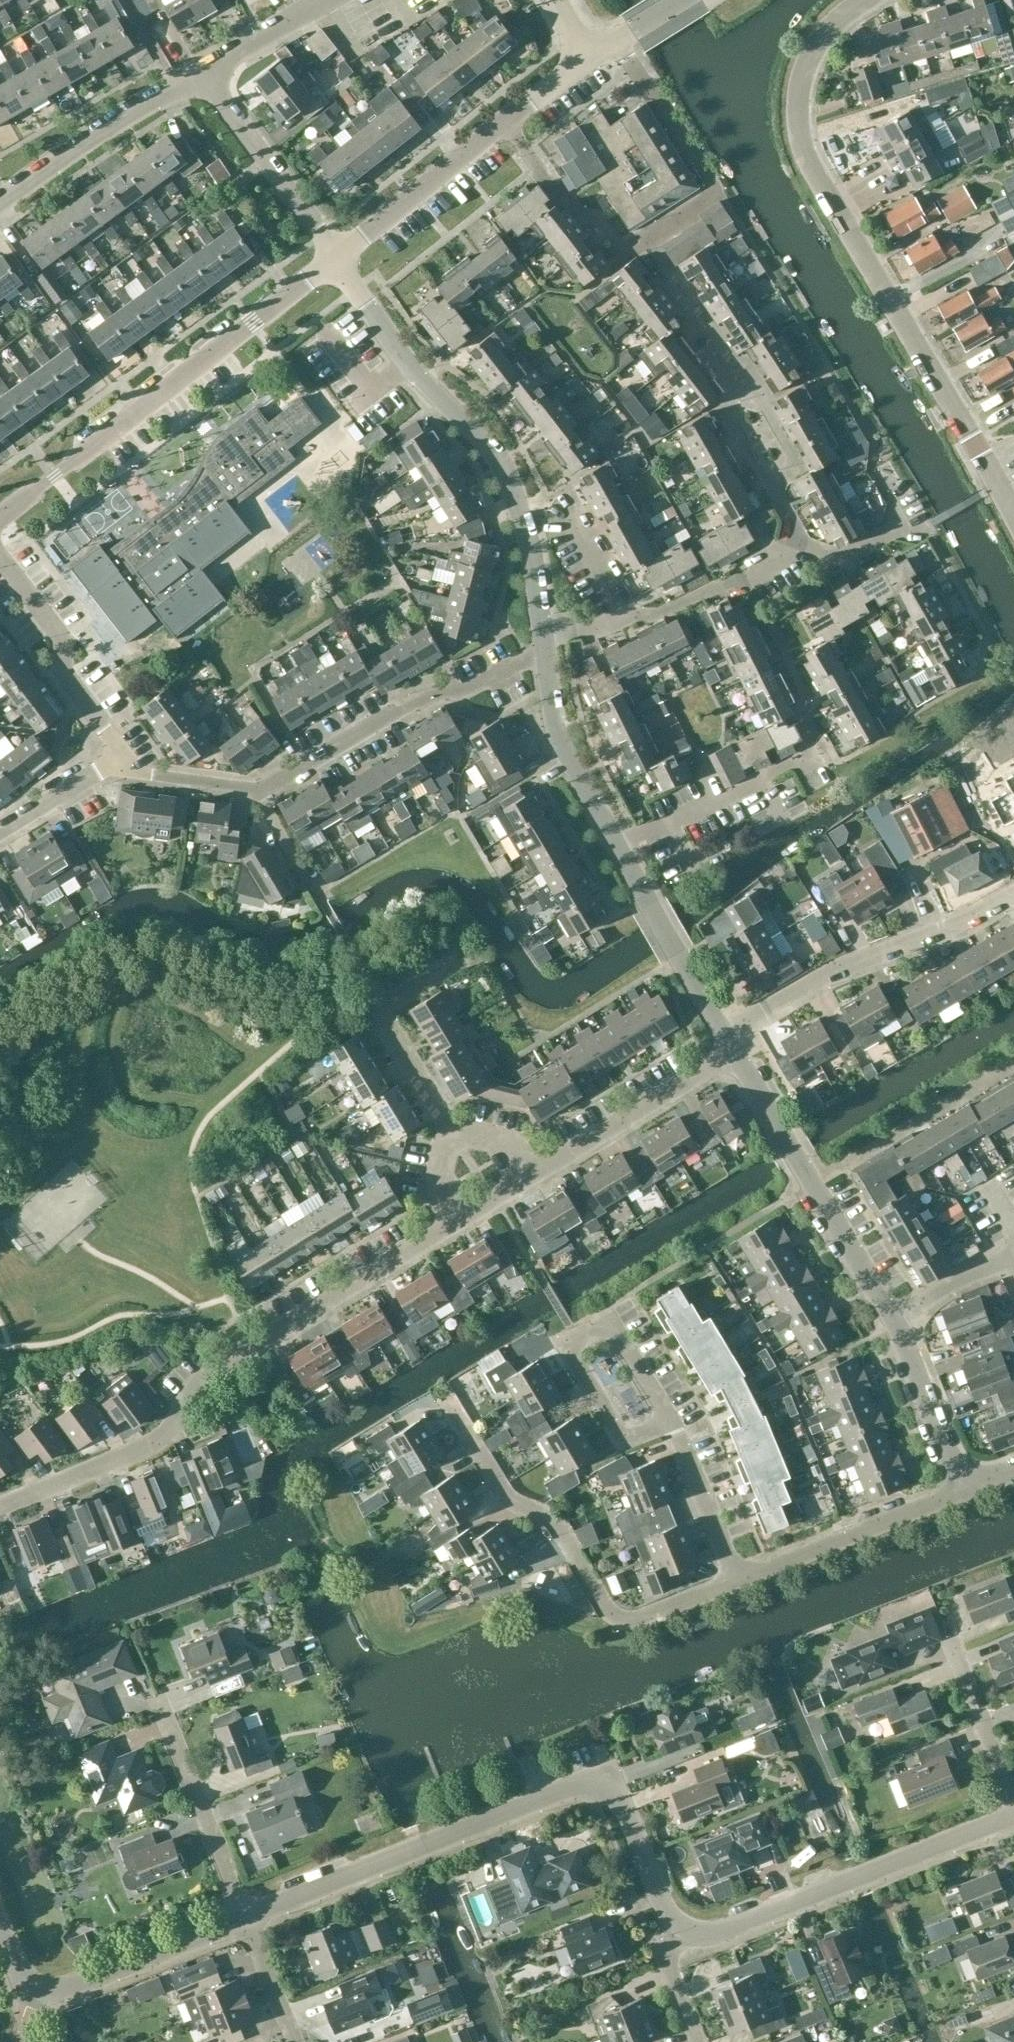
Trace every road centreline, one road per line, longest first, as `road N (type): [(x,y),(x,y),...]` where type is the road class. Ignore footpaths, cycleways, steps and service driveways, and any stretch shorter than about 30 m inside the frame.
road 1 (residential): [(1013,514),(808,160),(796,121),(813,47),(862,0)]
road 2 (residential): [(0,1509),(163,1442),(202,1376),(463,1220)]
road 3 (residential): [(683,1928),(669,1916),(616,1795),(576,1789),(246,1917)]
road 4 (residential): [(542,633),(532,533),(514,482),(409,367),(337,257)]
road 5 (tertiary): [(0,517),(337,257)]
road 6 (residential): [(618,854),(816,751),(812,706),(744,567)]
road 7 (residential): [(458,1417),(506,1500),(557,1522),(617,1619),(642,1621),(737,1585)]
road 8 (residential): [(262,794),(437,688),(470,691),(529,657),(542,633)]
road 9 (tertiary): [(337,257),(588,57)]
road 10 (residential): [(732,1052),(836,984),(1013,904)]
road 11 (residential): [(246,1917),(60,1993),(19,1972),(0,1924)]
road 12 (residential): [(668,1422),(615,1320),(567,1345),(626,1442)]
road 13 (residential): [(638,243),(717,189),(623,35)]
road 14 (residential): [(737,1585),(964,1492)]
road 15 (residential): [(107,770),(103,730),(68,680),(61,639),(0,558)]
road 16 (residential): [(0,205),(203,71)]
road 17 (residential): [(525,1179),(732,1052)]
road 18 (residential): [(618,854),(564,747),(542,633)]
road 19 (residential): [(454,1137),(385,1012),(463,962)]
road 20 (residential): [(812,1183),(1013,1062)]
road 21 (residential): [(337,257),(203,71)]
road 22 (residential): [(246,1917),(167,1708)]
road 23 (residential): [(893,1317),(964,1492)]
road 24 (residential): [(737,1585),(668,1422)]
road 25 (residential): [(744,567),(797,540),(844,559),(901,530)]
road 26 (residential): [(845,1882),(708,1933),(683,1928)]
road 27 (residential): [(1013,1787),(953,1638)]
road 28 (residential): [(107,770),(262,794)]
road 29 (residential): [(812,1183),(893,1317)]
road 30 (residential): [(732,1052),(812,1183)]
road 31 (residential): [(1013,1820),(875,1869)]
road 32 (residential): [(203,71),(327,0)]
road 33 (residential): [(297,2041),(246,1917)]
road 34 (residential): [(624,617),(744,567)]
road 35 (residential): [(893,1317),(1008,1259)]
road 36 (residential): [(0,839),(107,770)]
road 37 (residential): [(324,903),(262,794)]
road 38 (residential): [(699,2041),(671,1975),(671,1951),(683,1928)]

